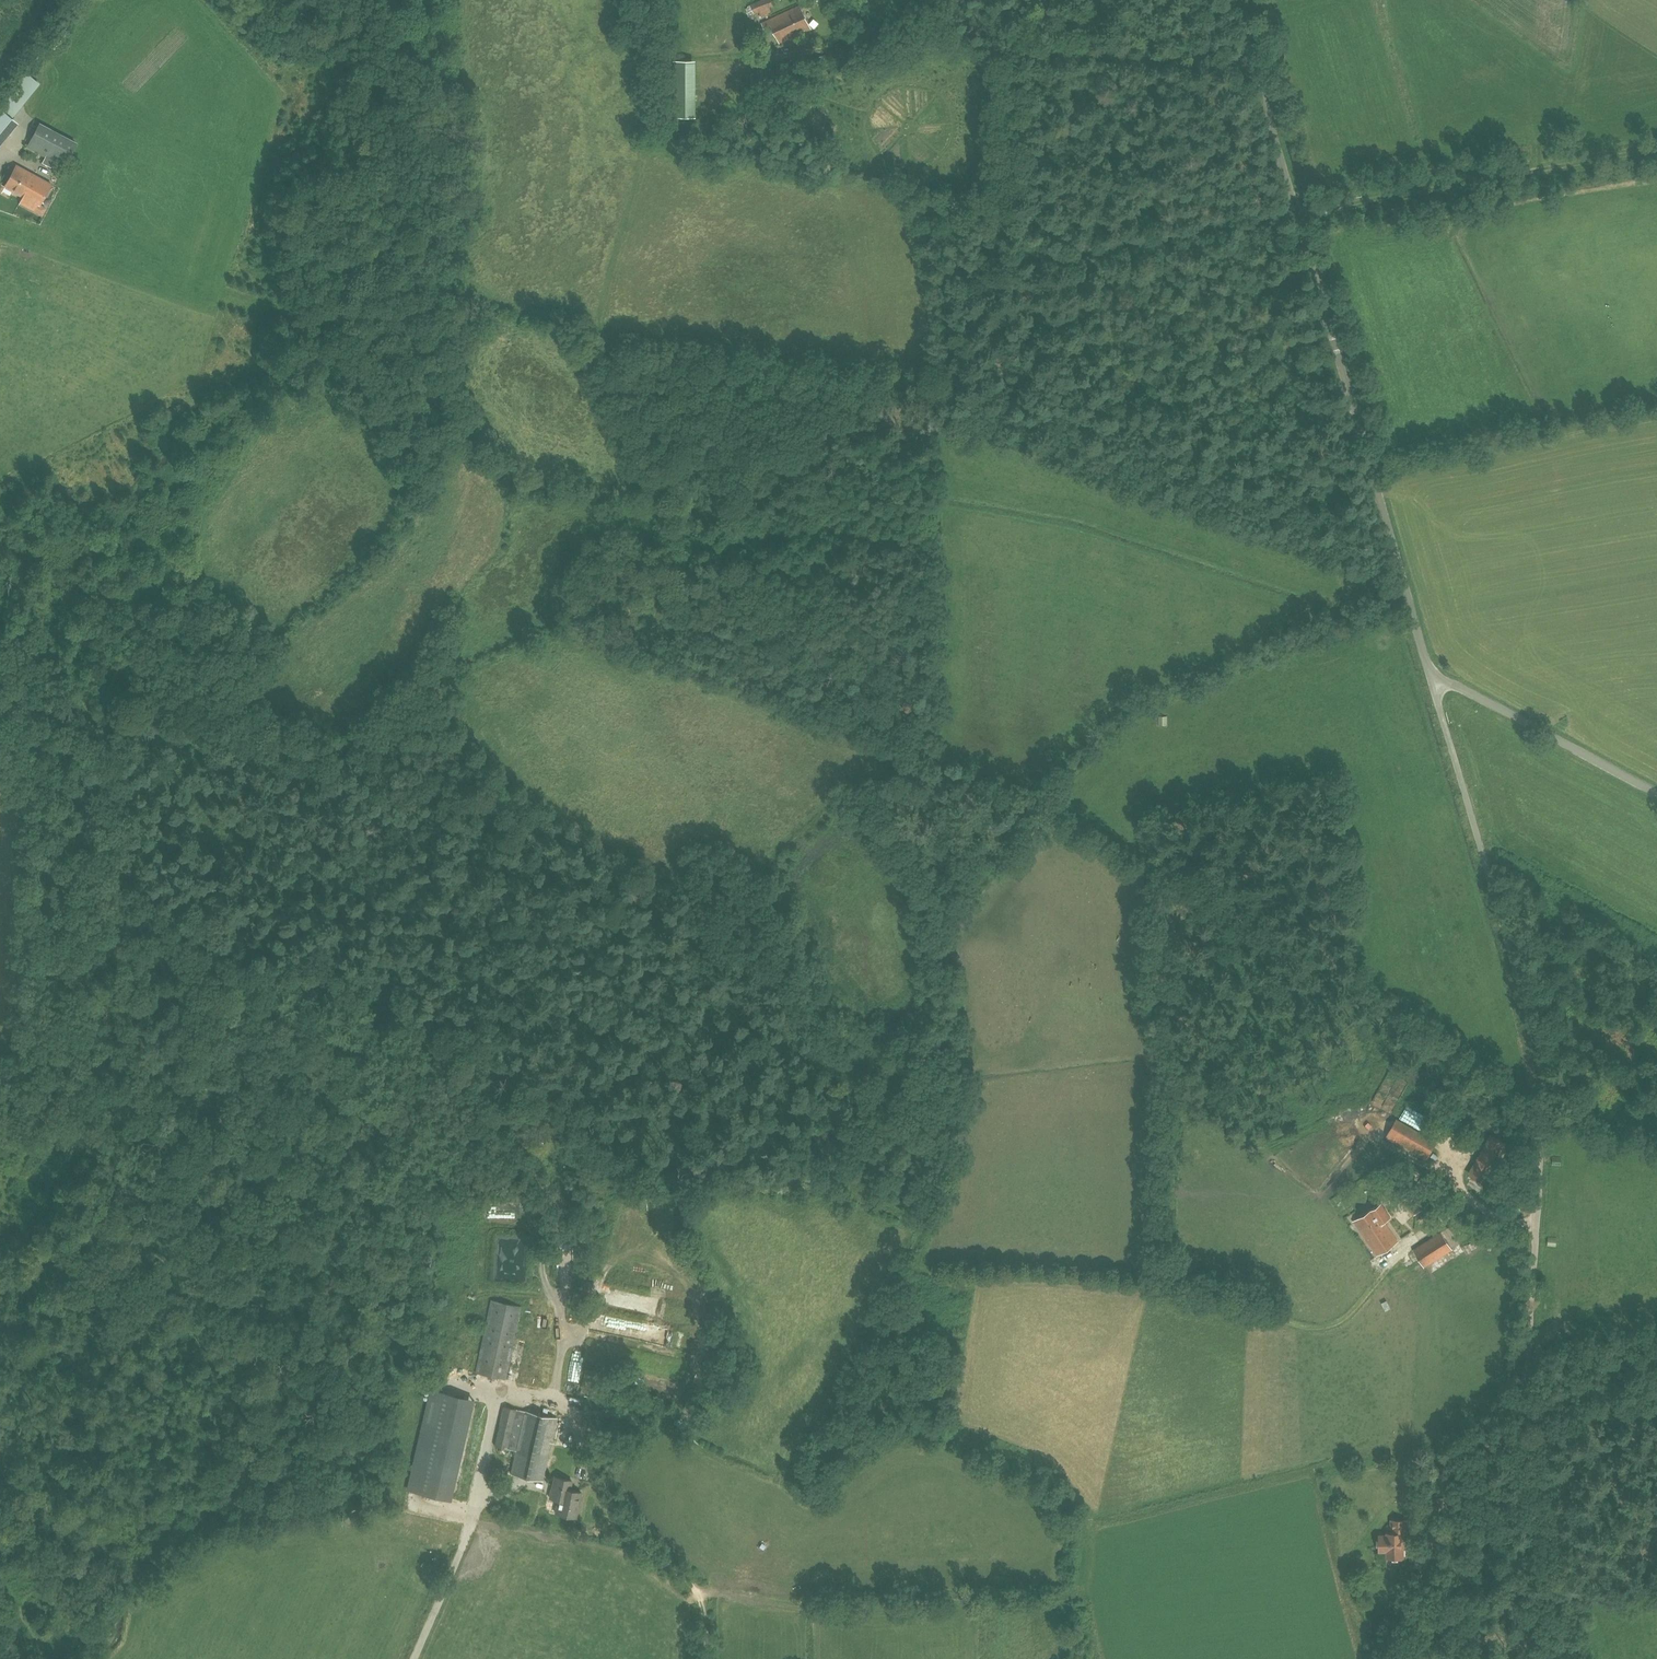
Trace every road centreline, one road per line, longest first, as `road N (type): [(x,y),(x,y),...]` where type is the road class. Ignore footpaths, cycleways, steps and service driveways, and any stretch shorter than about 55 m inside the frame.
road 1 (unclassified): [(1570,1658),(1533,1426),(1540,1057),(1429,674)]
road 2 (unclassified): [(1429,674),(1234,0)]
road 3 (track): [(1009,268),(1656,154)]
road 4 (unclassified): [(1656,794),(1429,674)]
road 5 (track): [(1159,1290),(1328,1330),(1353,1316),(1381,1277)]
road 6 (track): [(1159,1290),(1037,1273),(915,1274)]
road 7 (track): [(1251,61),(1043,54),(1017,45)]
road 8 (track): [(1017,45),(1005,215),(1009,268)]
road 9 (track): [(1009,268),(958,276),(962,373)]
road 10 (track): [(1543,1107),(1423,1039)]

